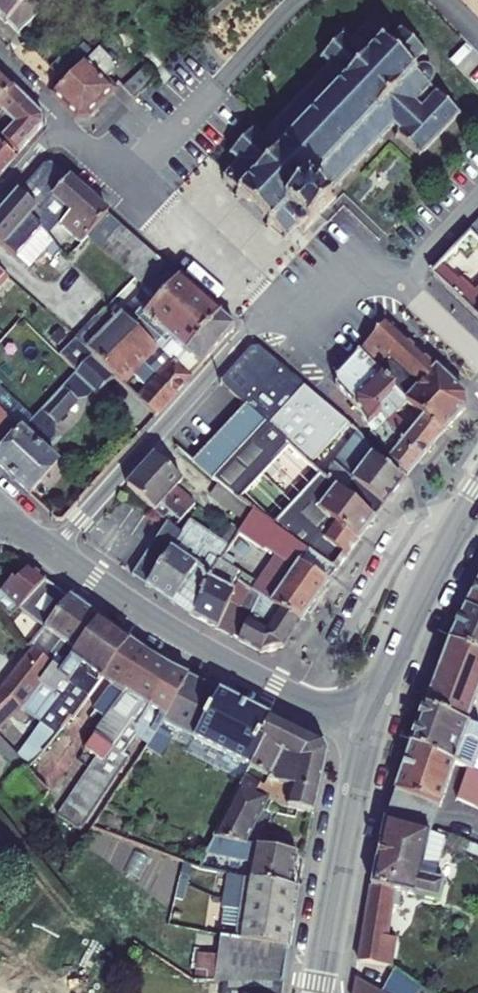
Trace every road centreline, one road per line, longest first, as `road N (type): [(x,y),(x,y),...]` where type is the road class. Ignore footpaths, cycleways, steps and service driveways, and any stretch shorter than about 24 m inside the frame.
road 1 (residential): [(395,296),(369,274),(316,329),(270,305),(57,556)]
road 2 (tertiary): [(57,556),(265,685),(372,733)]
road 3 (residential): [(279,0),(225,47),(203,104),(126,182),(62,123)]
road 4 (secondary): [(321,992),(372,733)]
road 5 (secondary): [(372,733),(436,571),(477,494)]
road 6 (residential): [(395,296),(477,202)]

